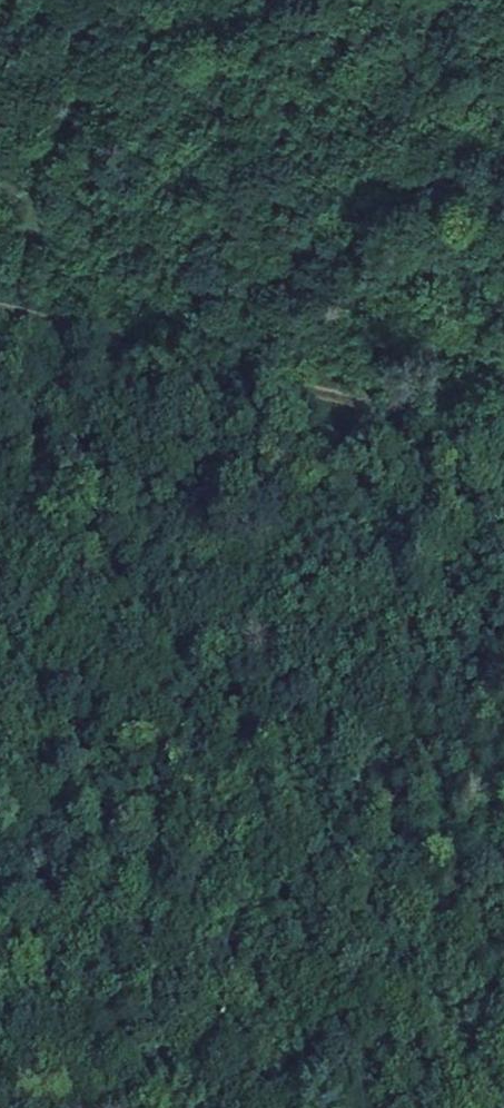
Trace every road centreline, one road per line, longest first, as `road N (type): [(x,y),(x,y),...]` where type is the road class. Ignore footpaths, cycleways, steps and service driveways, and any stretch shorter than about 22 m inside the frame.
road 1 (track): [(503,439),(0,309)]

